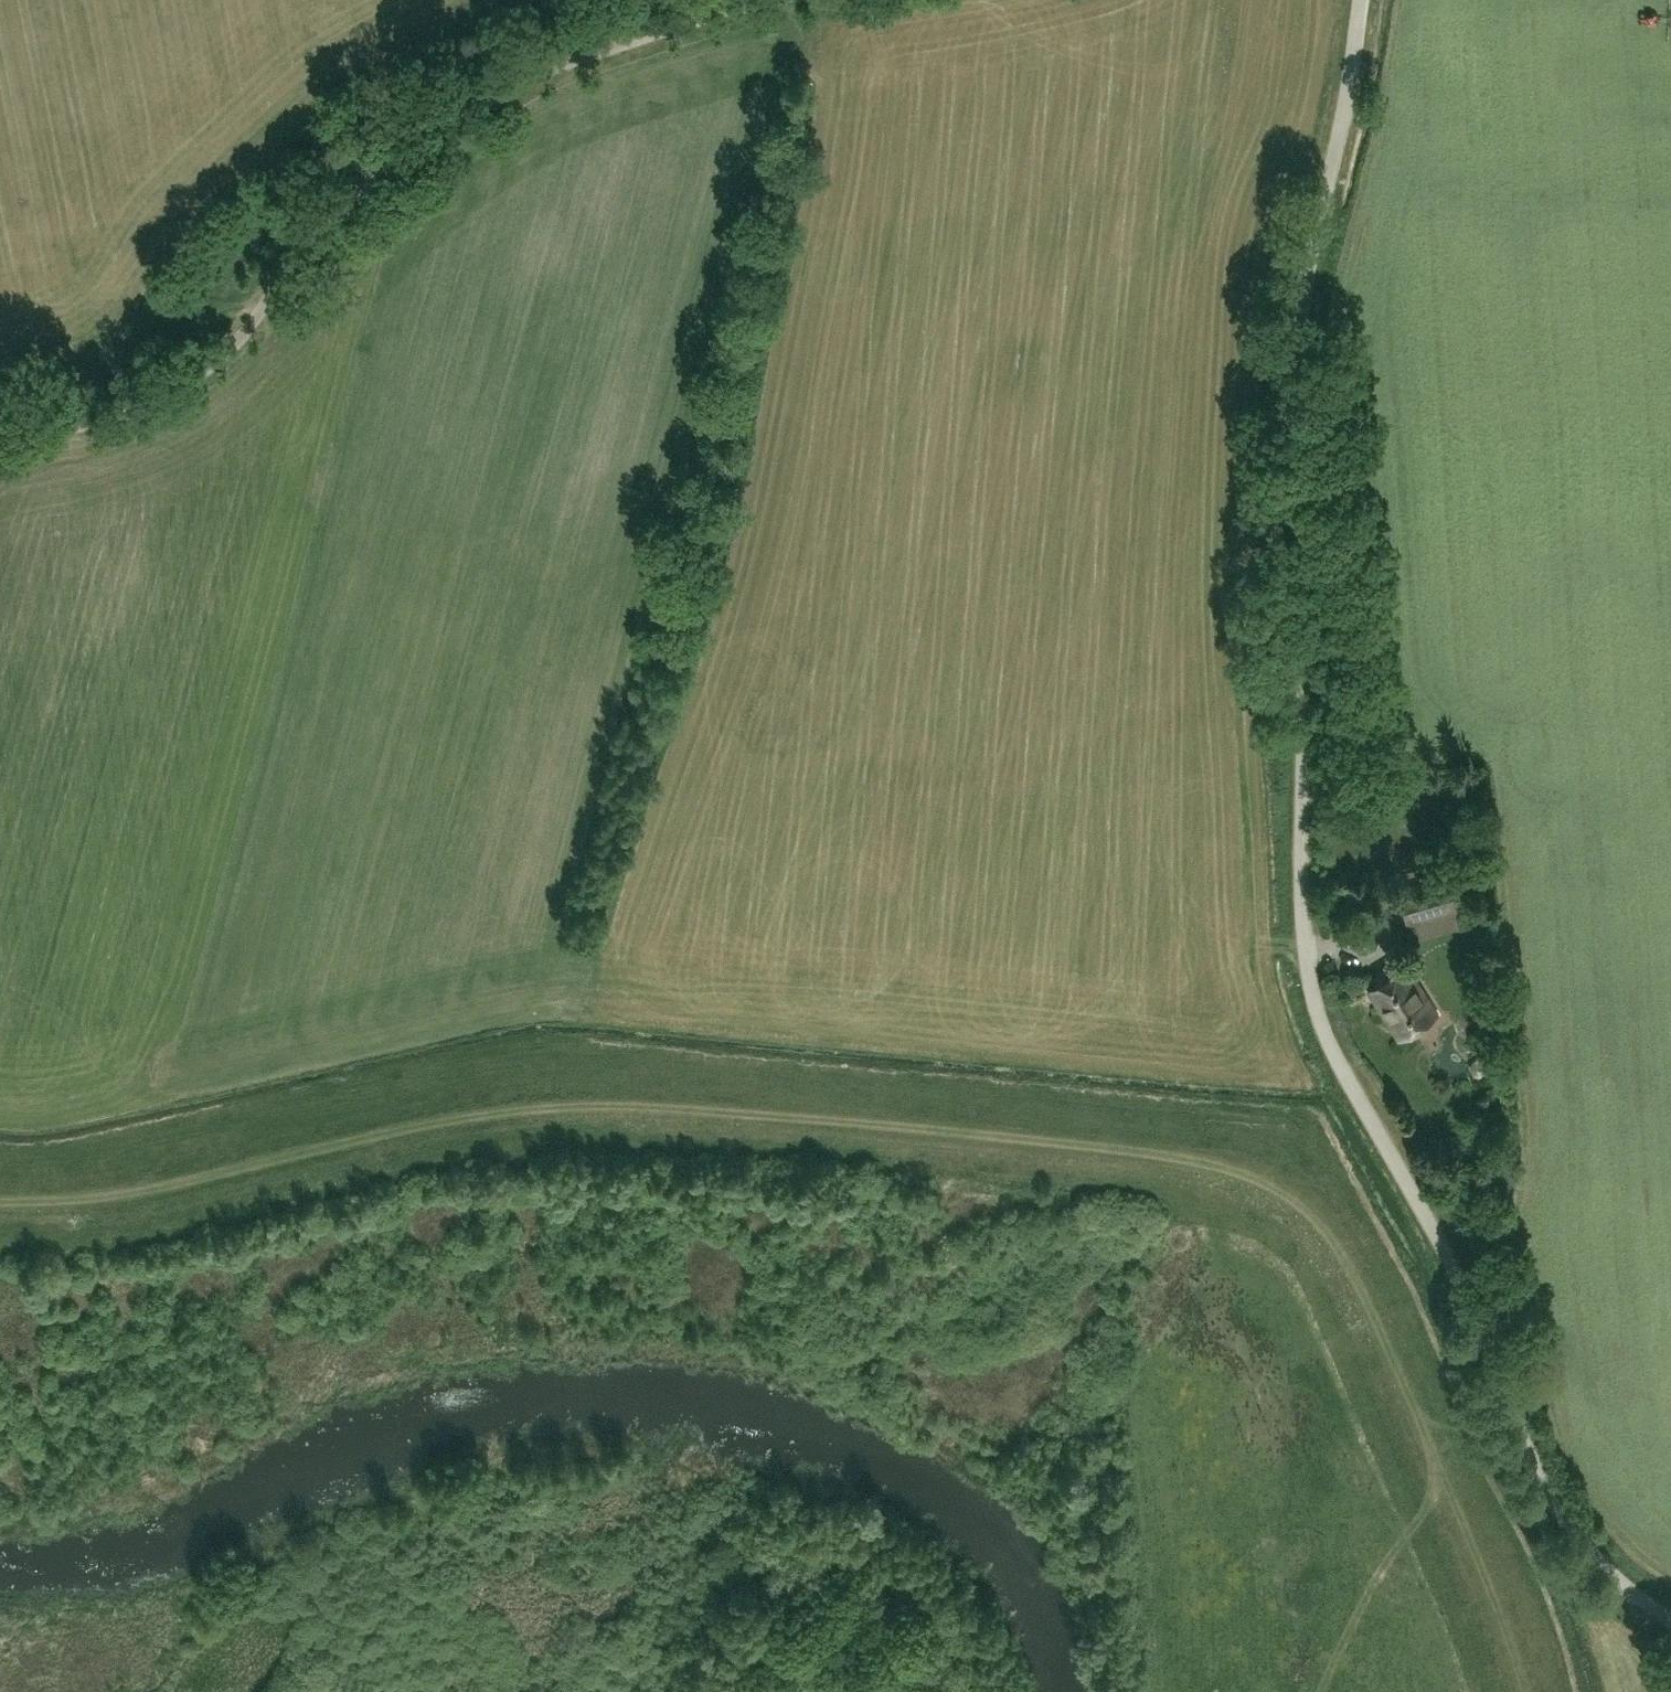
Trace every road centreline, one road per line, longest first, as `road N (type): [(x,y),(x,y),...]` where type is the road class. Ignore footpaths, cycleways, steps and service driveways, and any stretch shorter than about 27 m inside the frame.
road 1 (unclassified): [(1670,1623),(1609,1578),(1581,1540),(1416,1193),(1338,1056),(1307,963),(1303,334),(1362,0)]
road 2 (unclassified): [(0,443),(90,421),(194,377),(232,345),(349,200),(476,100),(645,37),(779,0)]

